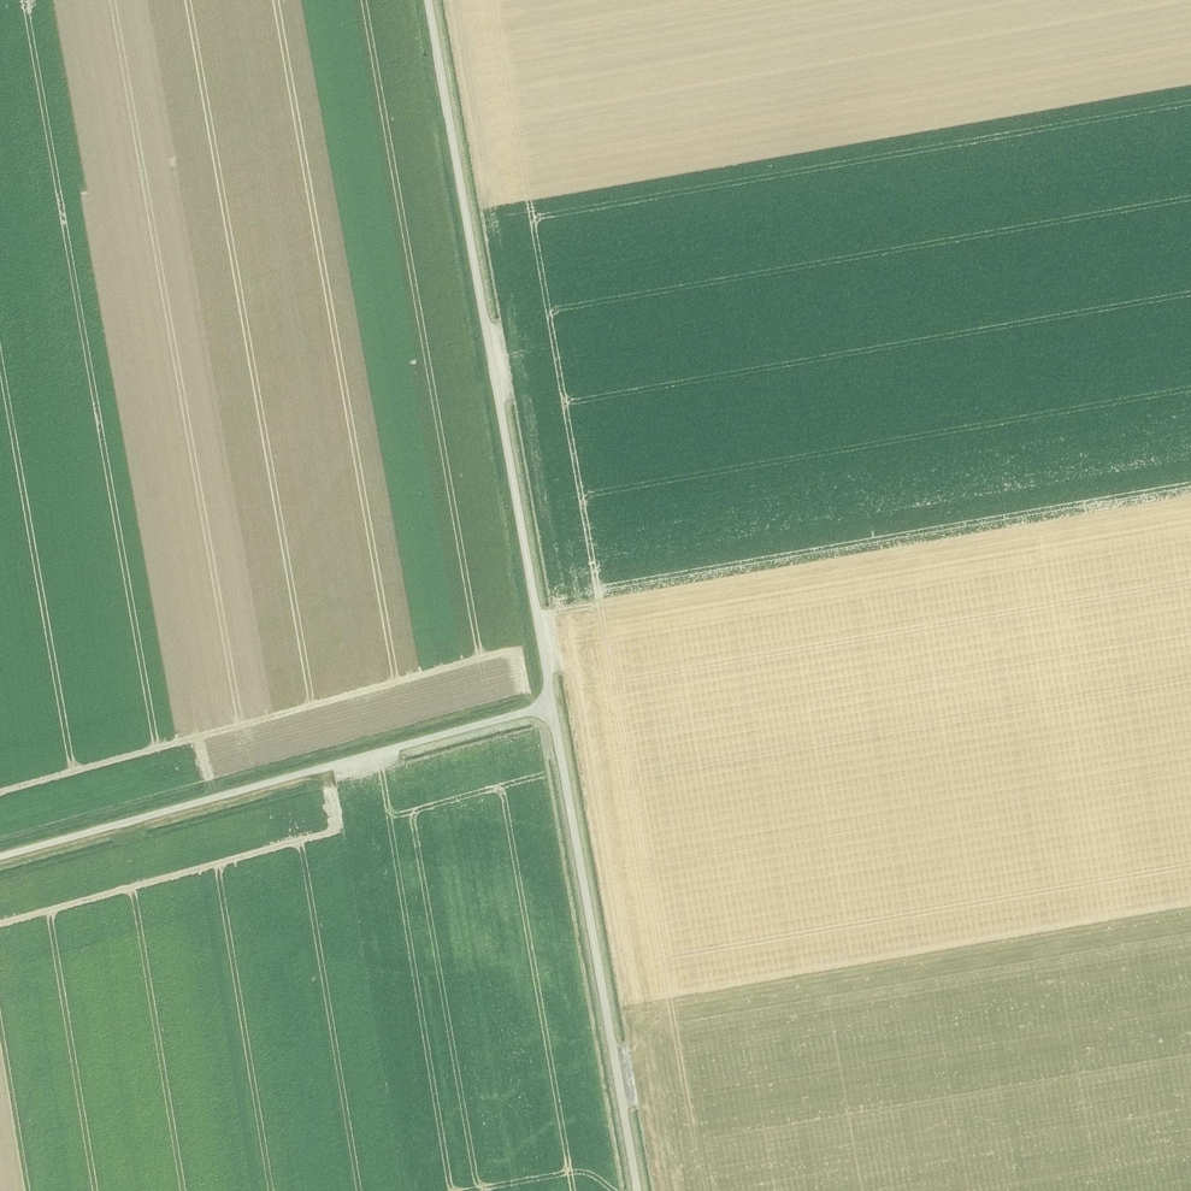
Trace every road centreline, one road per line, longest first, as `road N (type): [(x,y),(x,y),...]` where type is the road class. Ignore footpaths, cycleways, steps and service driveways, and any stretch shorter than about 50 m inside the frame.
road 1 (unclassified): [(552,704),(429,0)]
road 2 (unclassified): [(0,856),(552,704)]
road 3 (unclassified): [(638,1190),(552,704)]

